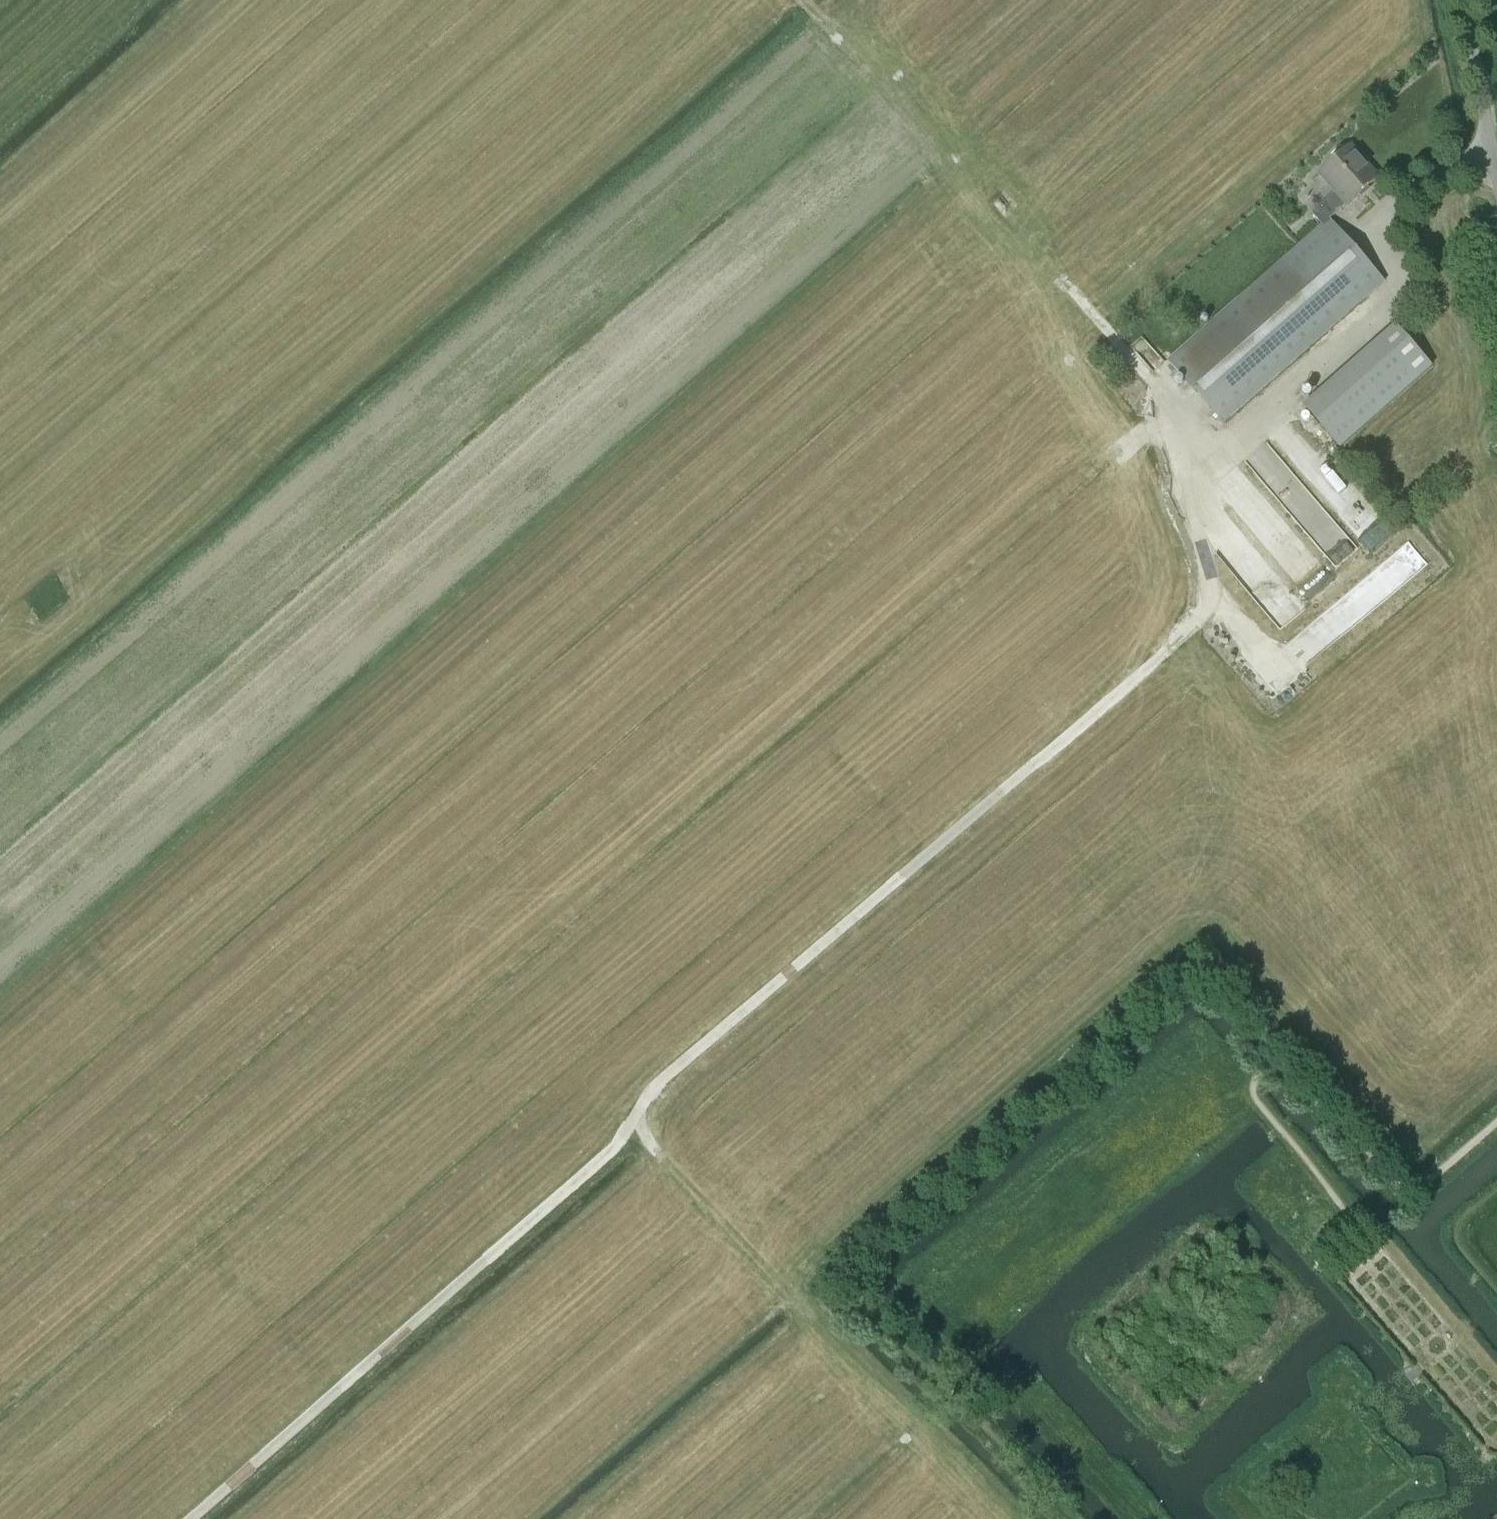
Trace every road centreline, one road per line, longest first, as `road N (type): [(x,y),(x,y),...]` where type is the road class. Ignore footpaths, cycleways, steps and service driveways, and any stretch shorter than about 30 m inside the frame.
road 1 (track): [(1210,461),(1212,596),(1199,622),(652,1091),(616,1147),(191,1518)]
road 2 (track): [(1496,1126),(1412,1198),(1290,1063),(1243,1100),(1356,1226)]
road 3 (unclassified): [(1496,173),(1459,0)]

